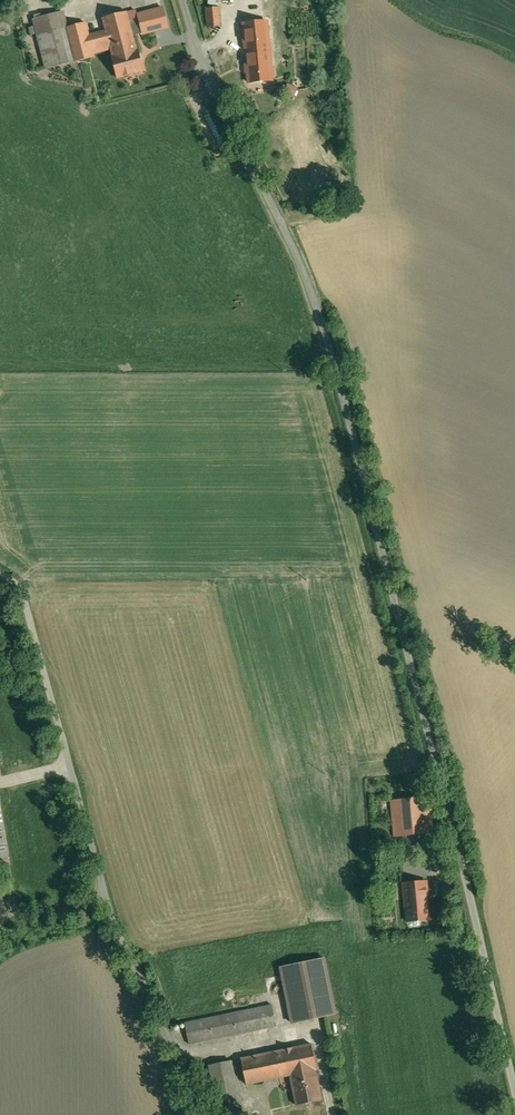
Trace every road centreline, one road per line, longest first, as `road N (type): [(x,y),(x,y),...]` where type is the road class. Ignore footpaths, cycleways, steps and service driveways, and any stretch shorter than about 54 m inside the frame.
road 1 (unclassified): [(184,0),(211,81),(302,262),(338,378),(514,1087)]
road 2 (unclassified): [(207,1114),(107,899),(26,597),(0,574)]

